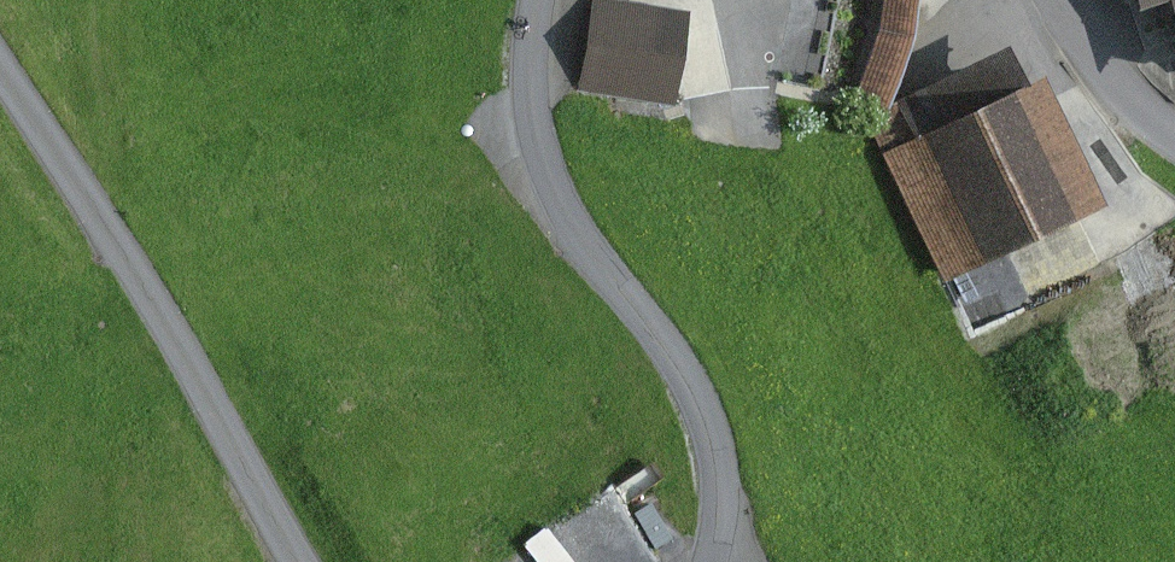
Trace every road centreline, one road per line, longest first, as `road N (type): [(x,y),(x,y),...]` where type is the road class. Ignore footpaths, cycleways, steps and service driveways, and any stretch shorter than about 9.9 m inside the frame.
road 1 (unclassified): [(532,0),(557,178),(712,421),(726,531),(714,561)]
road 2 (unclassified): [(315,561),(280,517),(0,48)]
road 3 (unclassified): [(1174,117),(1106,79),(1064,0)]

